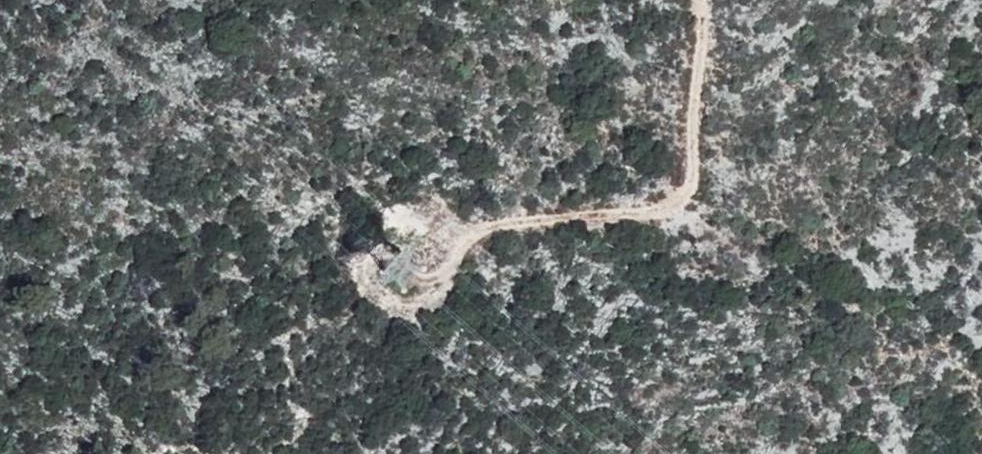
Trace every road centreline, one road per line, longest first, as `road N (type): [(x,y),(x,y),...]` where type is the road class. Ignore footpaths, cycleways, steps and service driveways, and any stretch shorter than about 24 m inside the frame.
road 1 (track): [(695,0),(691,203)]

